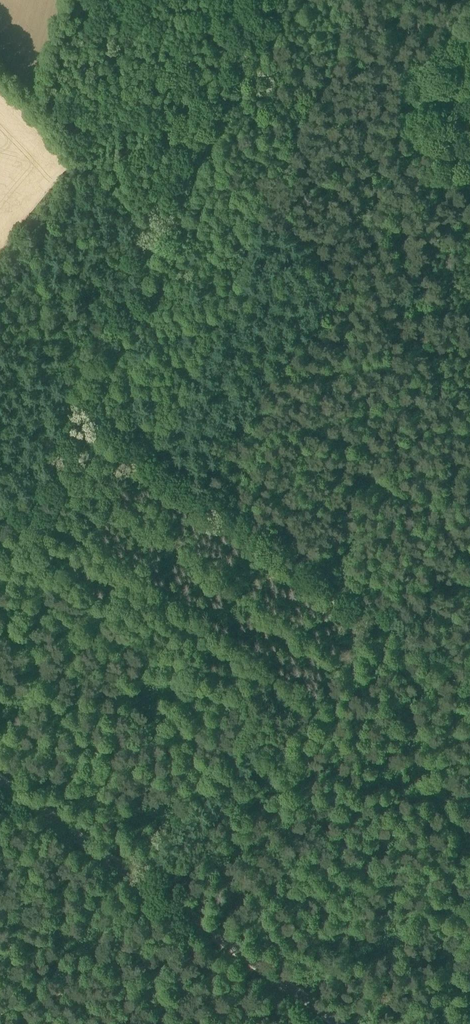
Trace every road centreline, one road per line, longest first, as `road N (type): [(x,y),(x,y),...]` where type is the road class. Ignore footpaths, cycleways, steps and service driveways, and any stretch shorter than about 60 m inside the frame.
road 1 (track): [(76,394),(469,673)]
road 2 (tertiary): [(340,1023),(0,781)]
road 3 (track): [(76,394),(238,45)]
road 4 (track): [(0,557),(76,394)]

